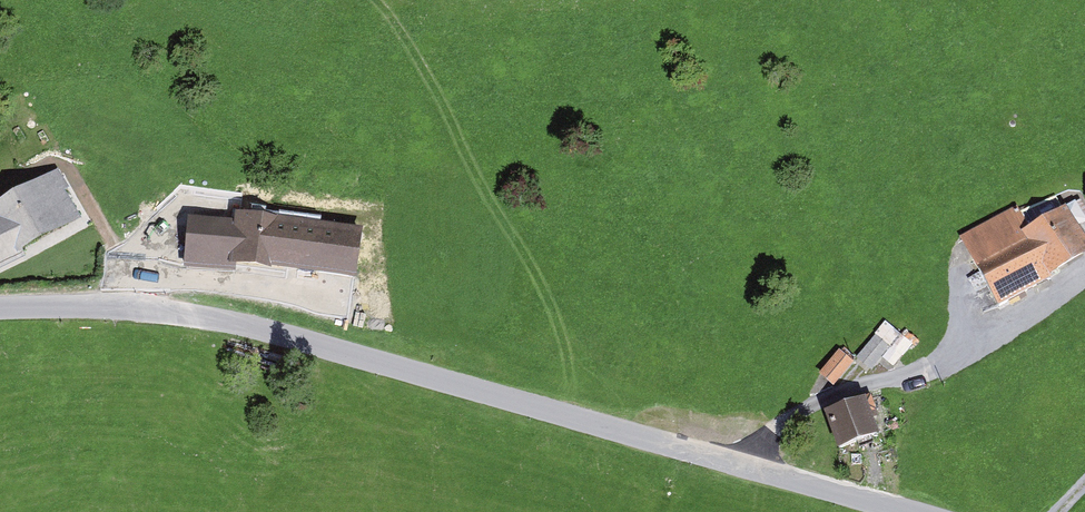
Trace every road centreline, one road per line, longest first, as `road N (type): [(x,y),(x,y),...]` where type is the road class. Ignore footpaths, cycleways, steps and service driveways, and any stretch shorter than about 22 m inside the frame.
road 1 (tertiary): [(898,511),(346,351),(124,306),(0,309)]
road 2 (track): [(461,385),(468,230),(402,64),(355,0)]
road 3 (track): [(1084,273),(928,371)]

